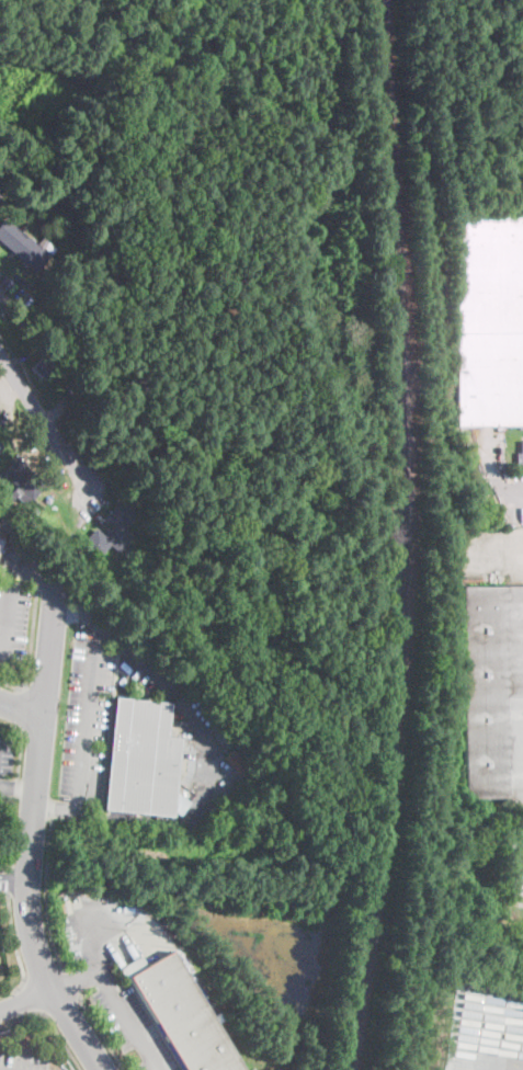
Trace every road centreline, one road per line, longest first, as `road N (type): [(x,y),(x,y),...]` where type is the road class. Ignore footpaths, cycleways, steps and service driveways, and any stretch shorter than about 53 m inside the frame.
road 1 (residential): [(102,1069),(43,967),(29,909),(58,581)]

